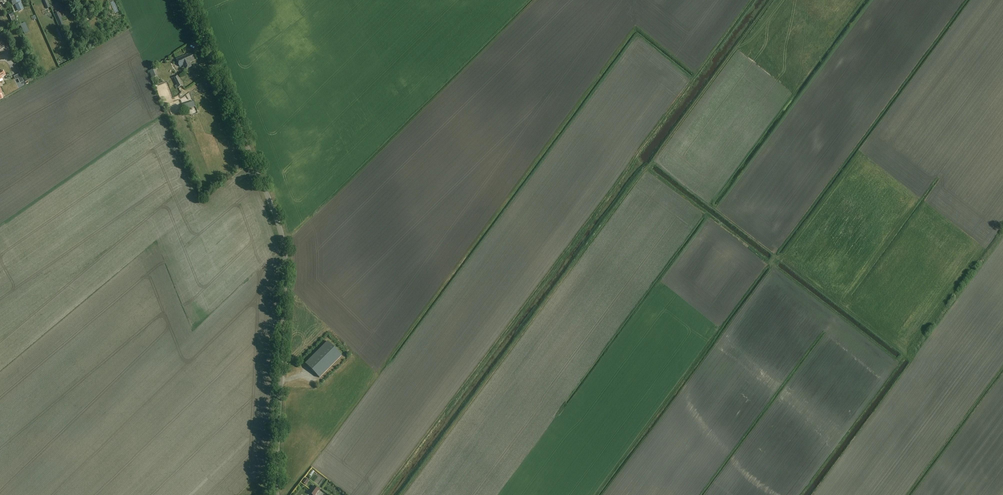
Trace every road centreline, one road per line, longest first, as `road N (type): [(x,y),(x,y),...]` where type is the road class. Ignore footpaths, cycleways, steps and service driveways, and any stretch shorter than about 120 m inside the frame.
road 1 (tertiary): [(277,494),(283,246),(189,0)]

